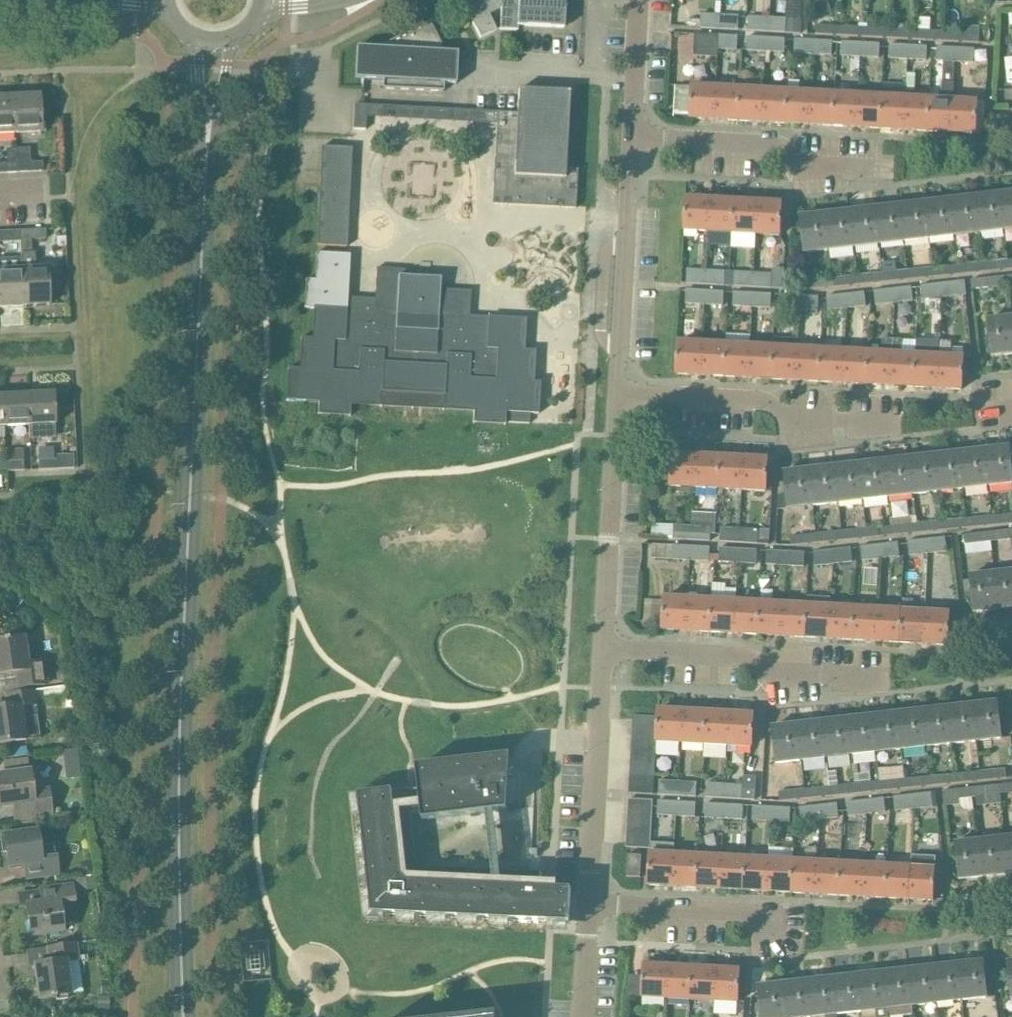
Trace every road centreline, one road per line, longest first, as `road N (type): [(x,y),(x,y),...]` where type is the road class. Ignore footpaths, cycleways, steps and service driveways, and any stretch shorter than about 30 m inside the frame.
road 1 (tertiary): [(184,1000),(181,662),(206,164)]
road 2 (residential): [(957,678),(772,675),(742,655),(605,647)]
road 3 (residential): [(895,421),(795,421),(763,399),(617,393)]
road 4 (residential): [(590,905),(605,647)]
road 5 (residential): [(632,138),(617,393)]
road 6 (residential): [(605,647),(617,393)]
road 7 (residential): [(873,168),(792,163),(773,145),(632,138)]
road 8 (residential): [(784,942),(758,917),(590,905)]
road 9 (residential): [(638,0),(632,138)]
road 10 (tertiary): [(206,164),(233,37)]
road 11 (tertiary): [(196,36),(206,164)]

